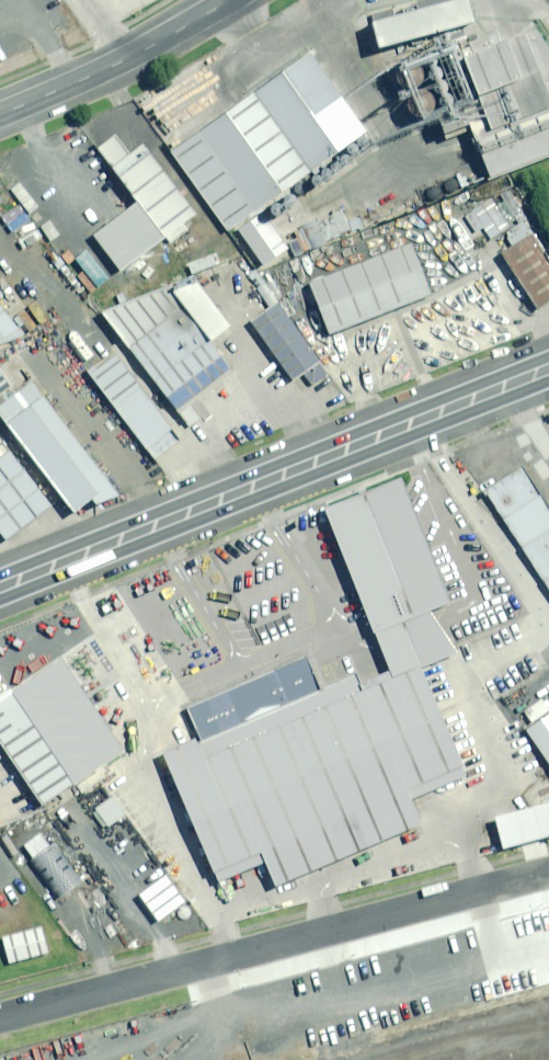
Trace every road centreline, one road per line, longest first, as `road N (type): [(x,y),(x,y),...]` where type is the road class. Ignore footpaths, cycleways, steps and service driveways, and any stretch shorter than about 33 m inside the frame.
road 1 (primary): [(548,369),(0,588)]
road 2 (residential): [(0,1018),(548,877)]
road 3 (residential): [(0,112),(111,65),(224,0)]

